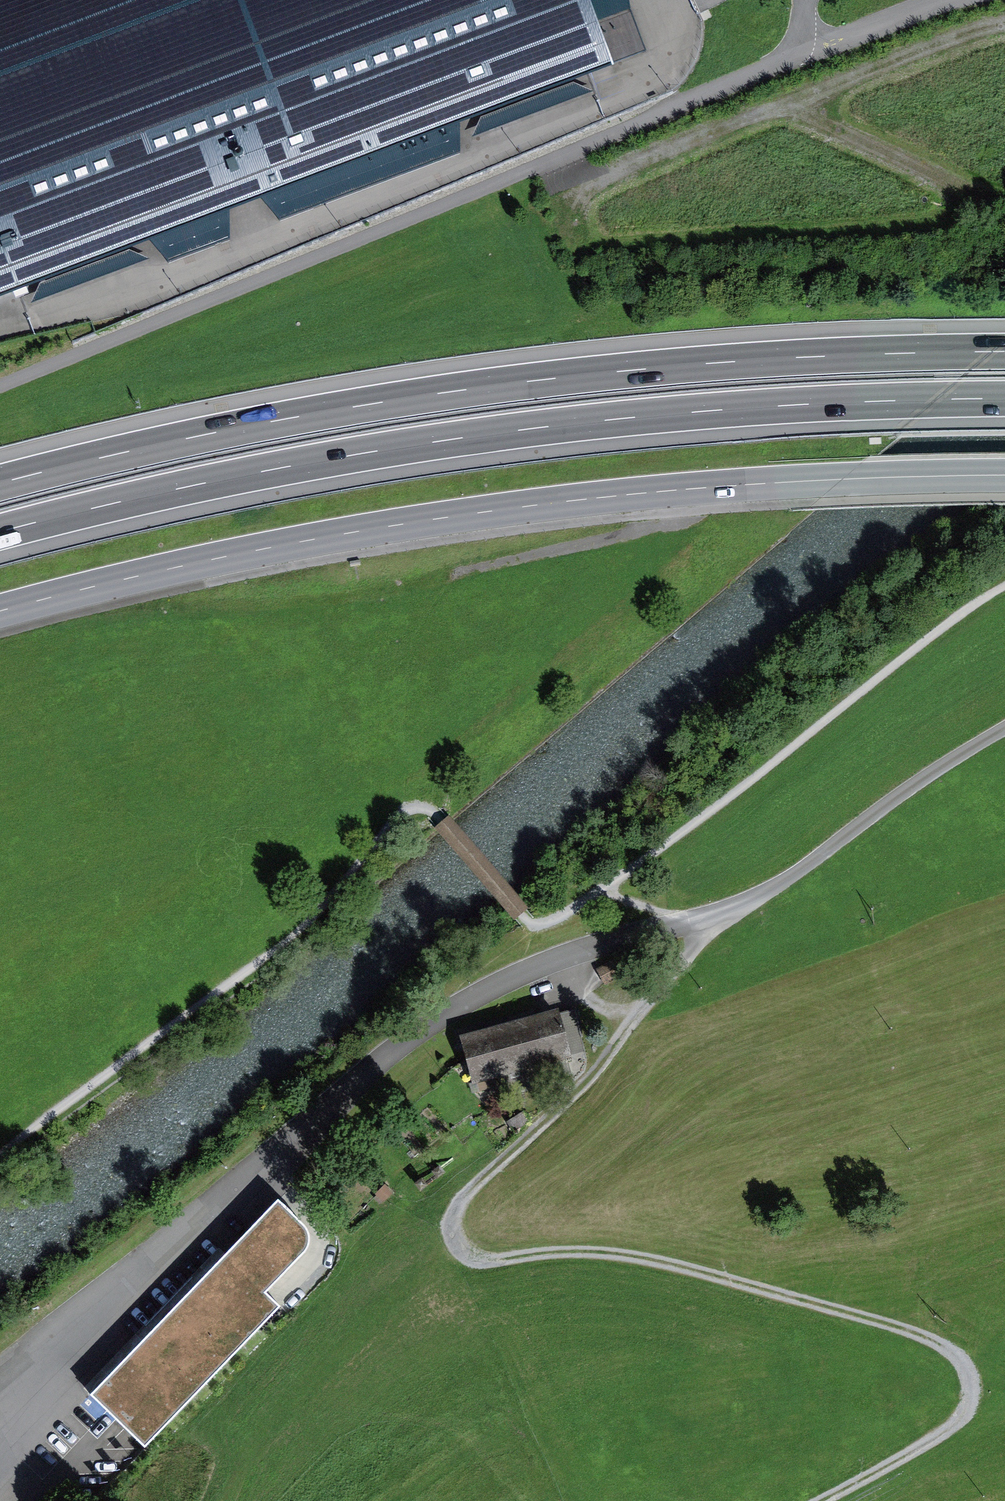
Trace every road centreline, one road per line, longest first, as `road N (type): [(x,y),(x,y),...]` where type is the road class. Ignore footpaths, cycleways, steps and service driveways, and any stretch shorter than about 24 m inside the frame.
road 1 (track): [(0,1157),(289,941),(395,819),(412,810),(436,815),(527,921),(544,923),(673,841),(888,672),(1004,592)]
road 2 (track): [(819,1500),(954,1425),(969,1399),(959,1358),(887,1323),(647,1258),(579,1252),(481,1259),(459,1248),(452,1226),(467,1194),(578,1090),(732,904)]
road 3 (secondary): [(1004,474),(569,496),(397,519),(0,609)]
road 4 (motorway): [(0,527),(260,466),(510,430),(697,409),(1004,397)]
road 5 (motorway): [(1004,355),(706,363),(432,390),(185,431),(0,479)]
road 6 (residential): [(1004,728),(778,885),(559,958),(474,997),(397,1048),(320,1115)]

